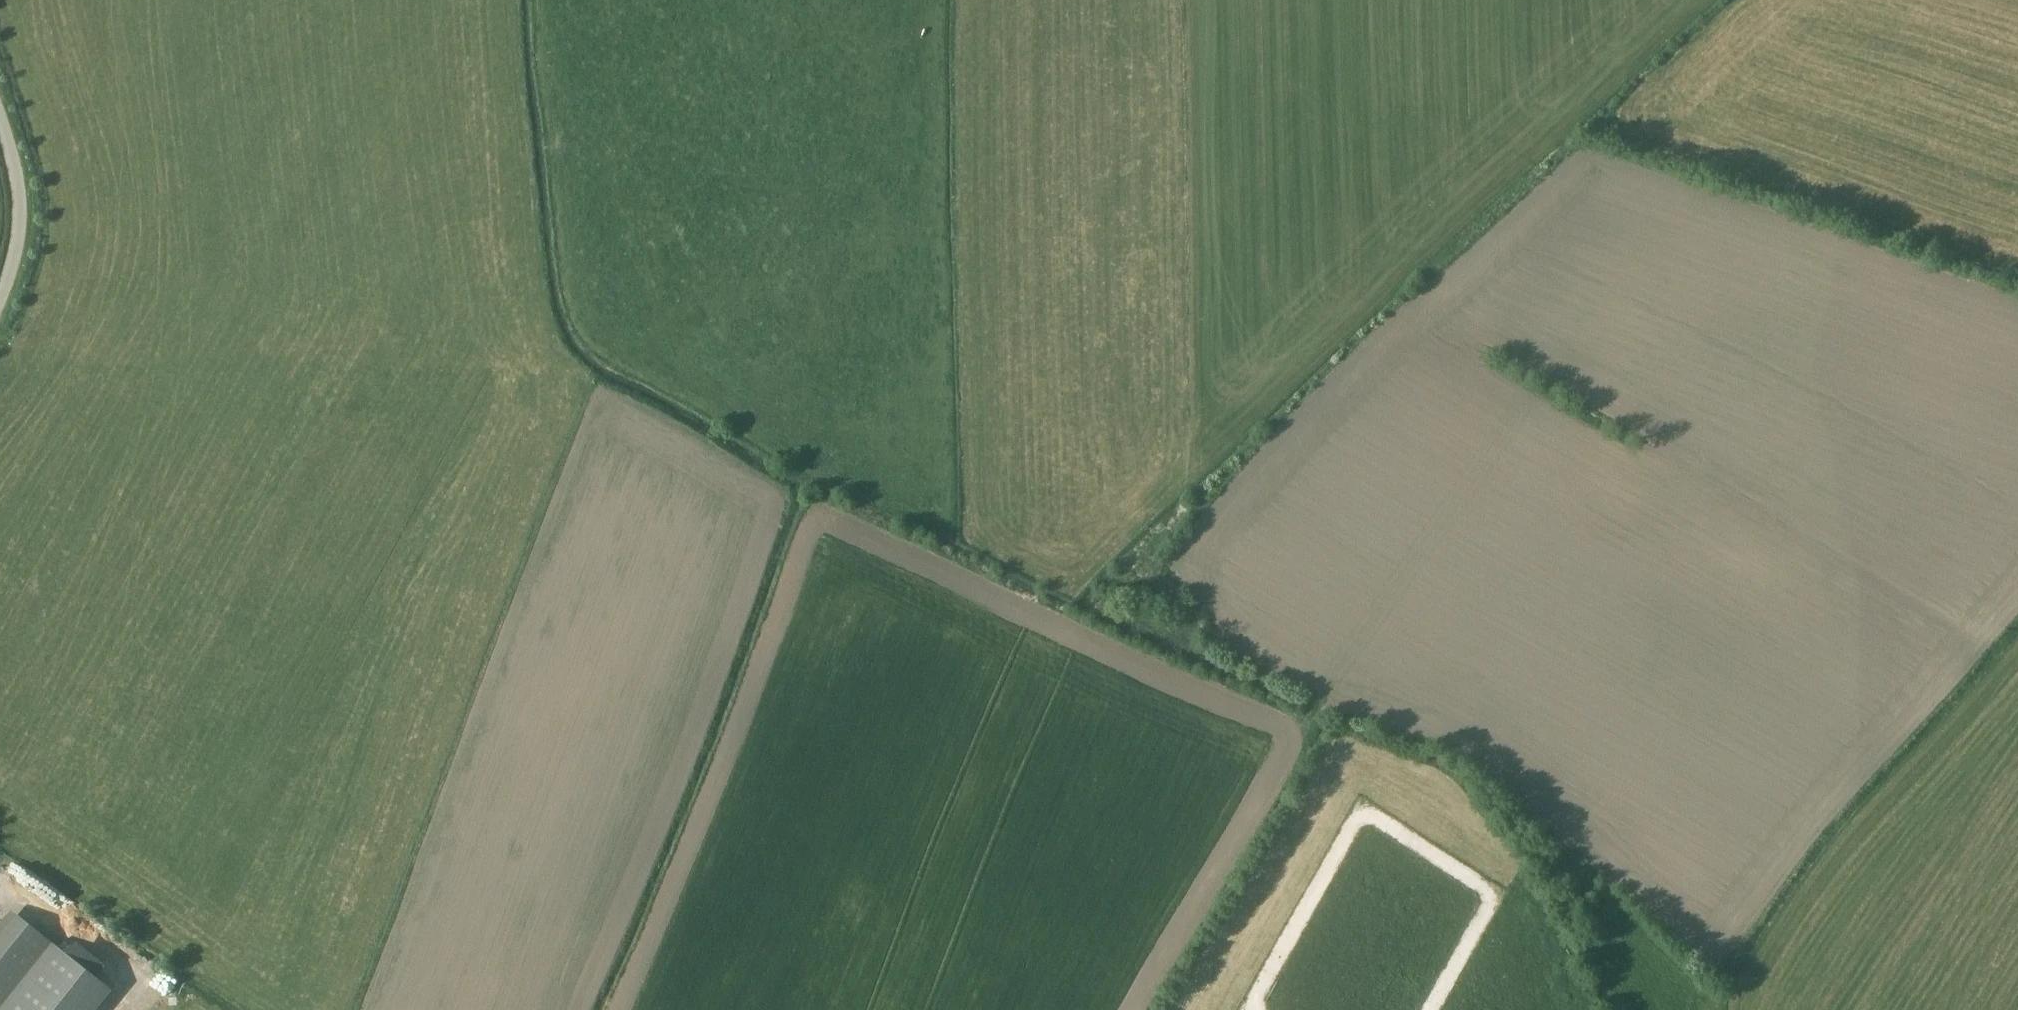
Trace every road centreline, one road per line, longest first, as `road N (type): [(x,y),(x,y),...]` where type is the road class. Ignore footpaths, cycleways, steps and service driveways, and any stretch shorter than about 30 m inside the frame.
road 1 (unclassified): [(0,297),(21,199),(0,113)]

